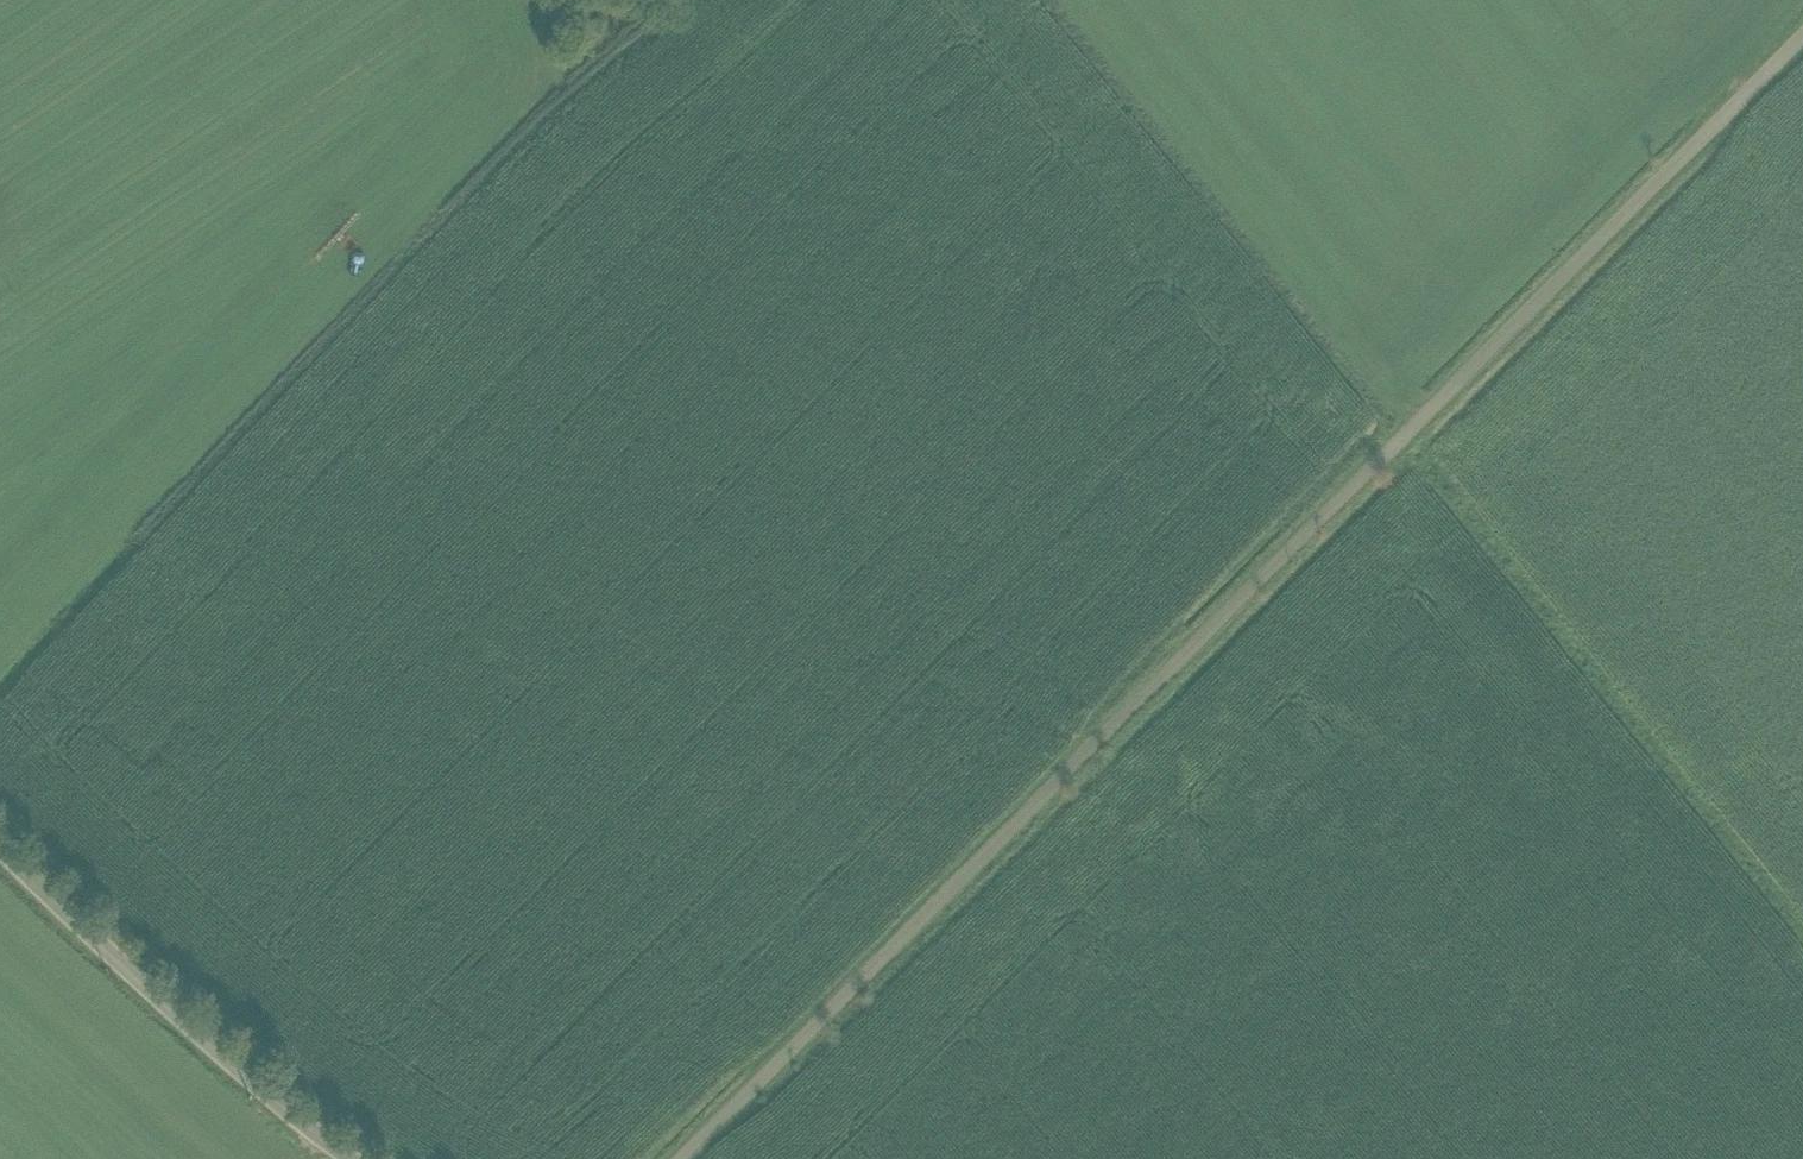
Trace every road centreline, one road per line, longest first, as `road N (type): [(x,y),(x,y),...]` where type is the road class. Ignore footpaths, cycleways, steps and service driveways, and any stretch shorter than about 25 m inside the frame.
road 1 (unclassified): [(681,1158),(1802,38)]
road 2 (unclassified): [(0,846),(260,1088),(352,1158)]

